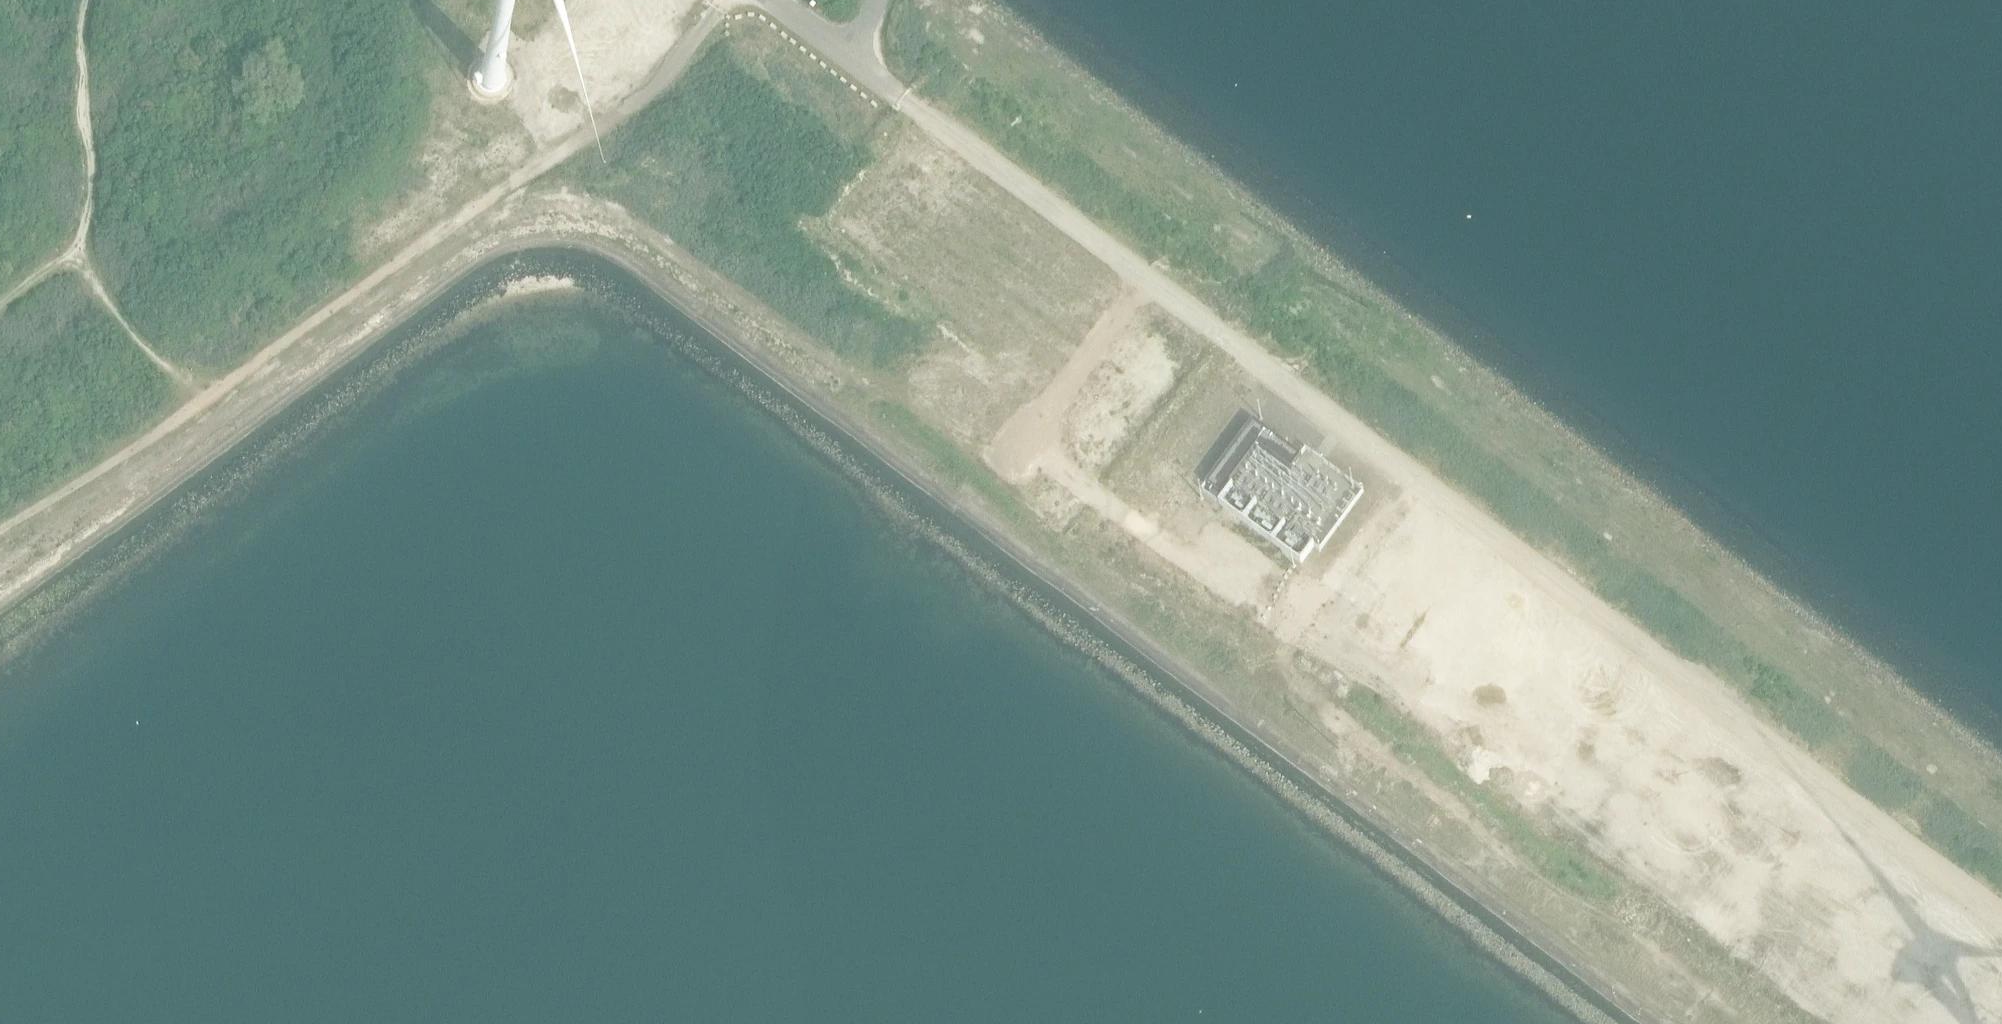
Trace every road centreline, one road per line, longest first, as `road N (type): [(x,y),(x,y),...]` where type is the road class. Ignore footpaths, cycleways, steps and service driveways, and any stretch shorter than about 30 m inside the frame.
road 1 (unclassified): [(2001,920),(767,0)]
road 2 (unclassified): [(0,532),(211,396),(651,89),(722,0)]

